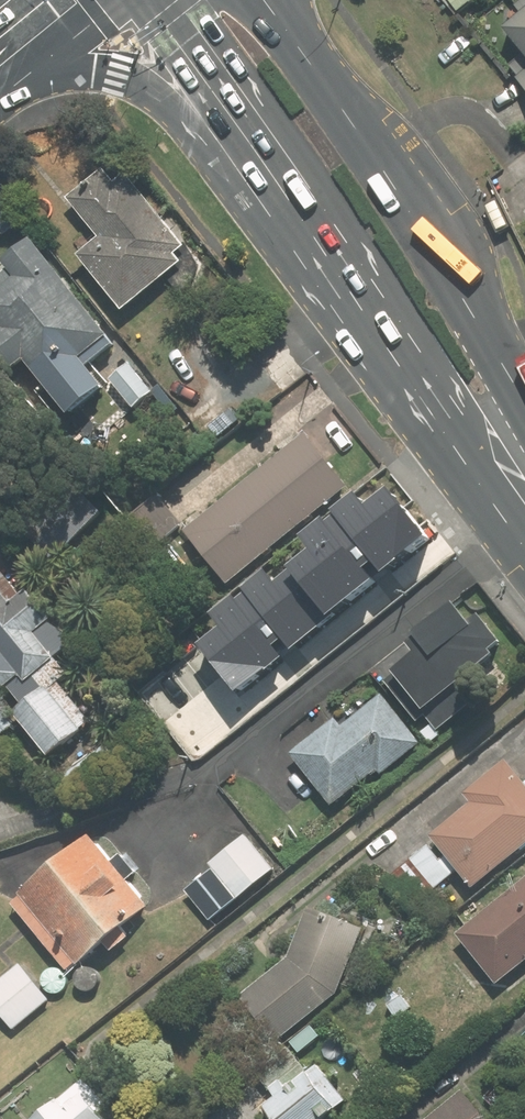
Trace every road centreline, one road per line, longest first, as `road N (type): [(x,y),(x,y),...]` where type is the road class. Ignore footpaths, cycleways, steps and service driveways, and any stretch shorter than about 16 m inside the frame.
road 1 (primary): [(524,498),(383,330),(233,109)]
road 2 (primary): [(281,22),(485,323),(524,426)]
road 3 (primary): [(233,109),(97,67),(0,66)]
road 4 (primary): [(233,109),(158,0)]

